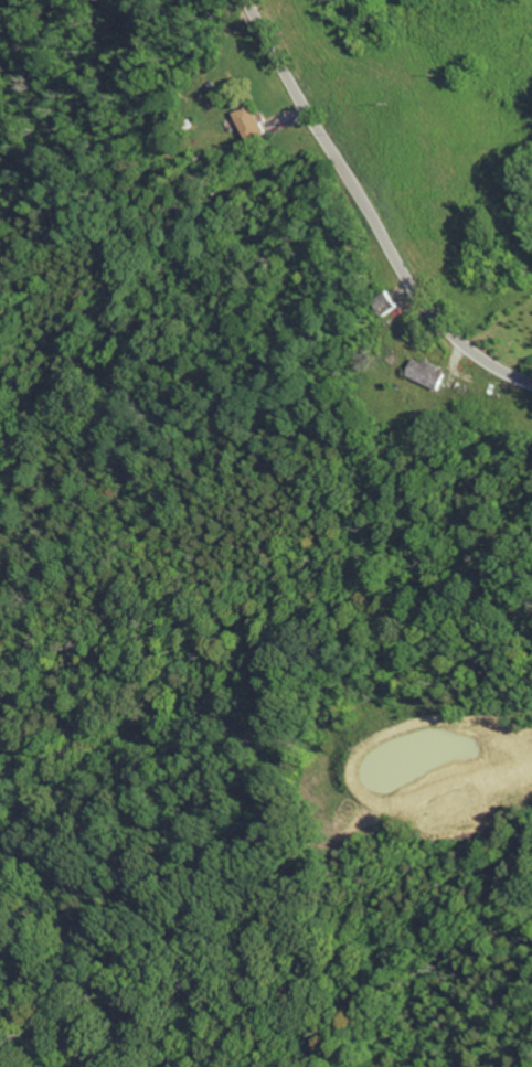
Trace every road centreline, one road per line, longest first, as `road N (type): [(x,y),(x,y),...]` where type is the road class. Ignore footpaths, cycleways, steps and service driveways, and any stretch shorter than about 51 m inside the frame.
road 1 (secondary): [(531,384),(472,351),(423,299),(302,107),(247,0)]

